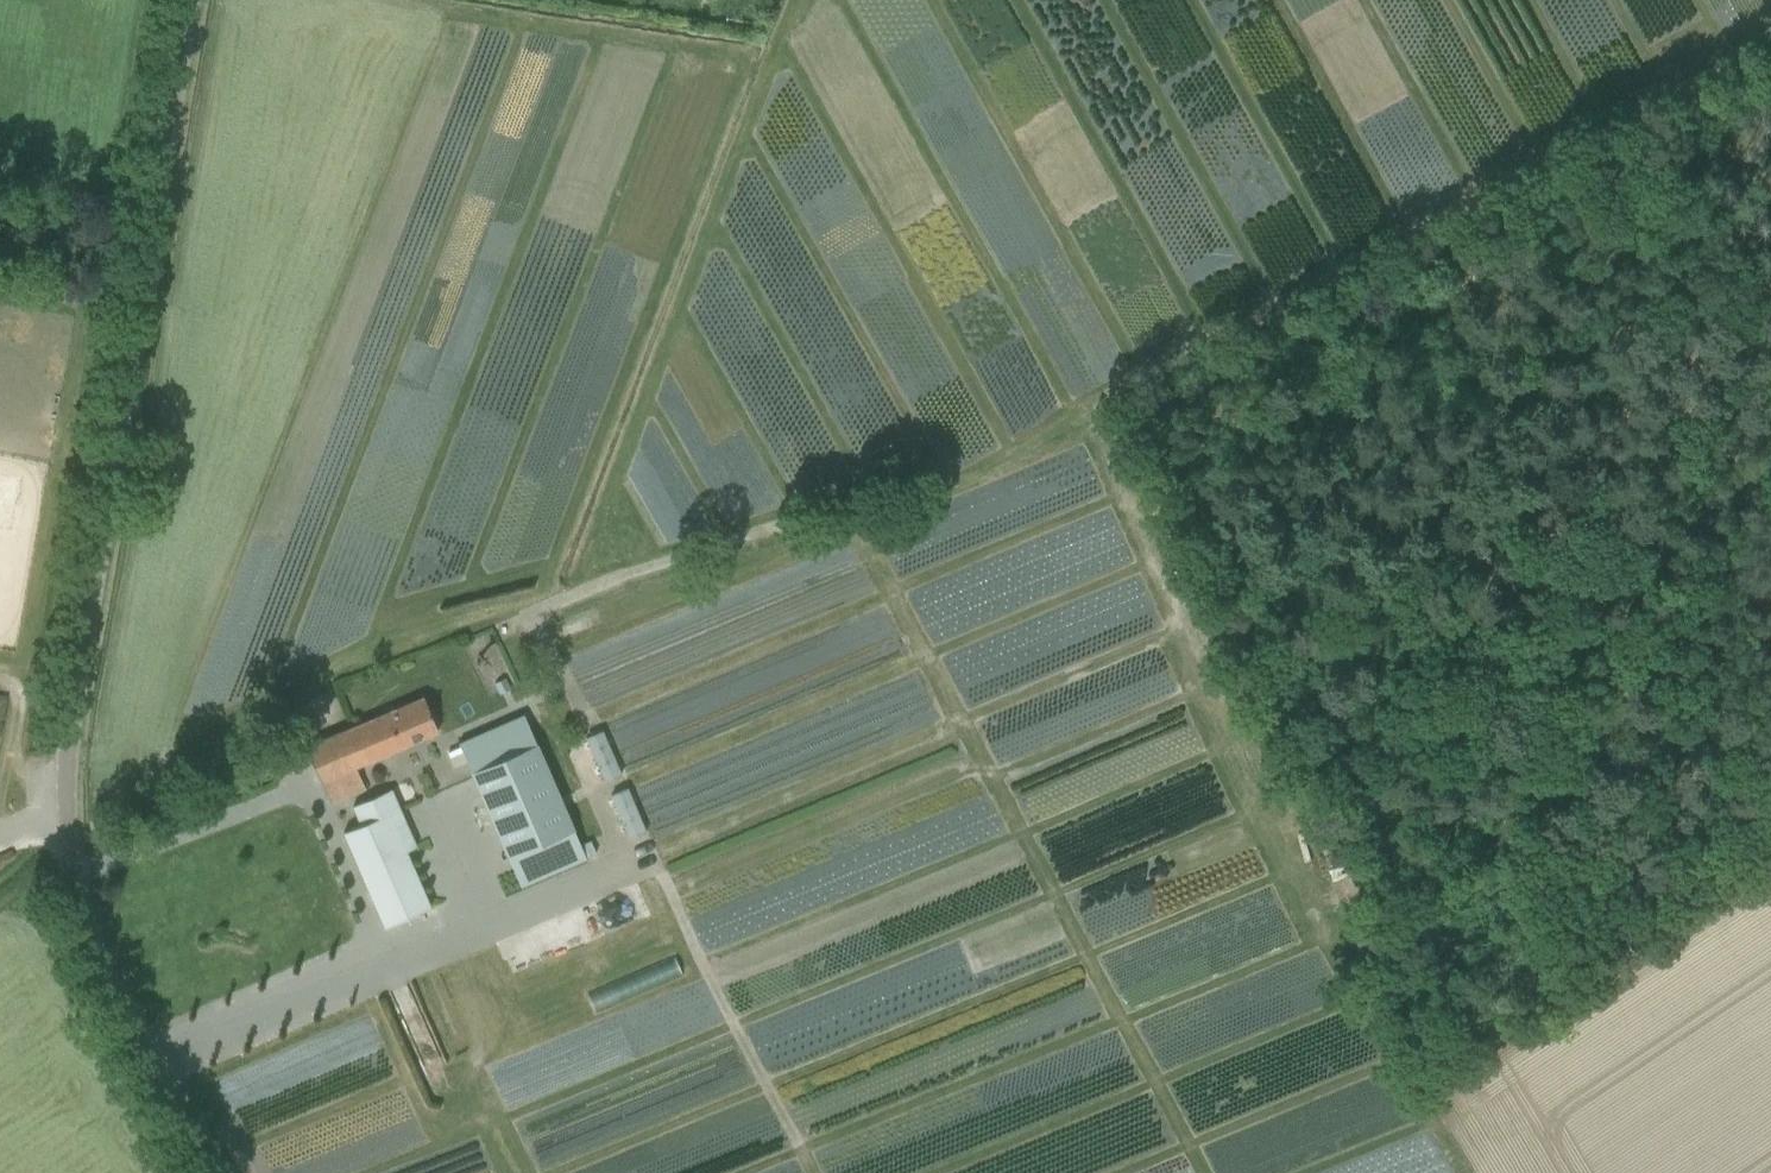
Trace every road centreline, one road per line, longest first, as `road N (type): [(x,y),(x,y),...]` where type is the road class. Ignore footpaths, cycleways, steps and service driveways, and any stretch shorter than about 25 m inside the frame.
road 1 (unclassified): [(218,1172),(85,941),(62,873),(52,793),(56,714),(185,0)]

